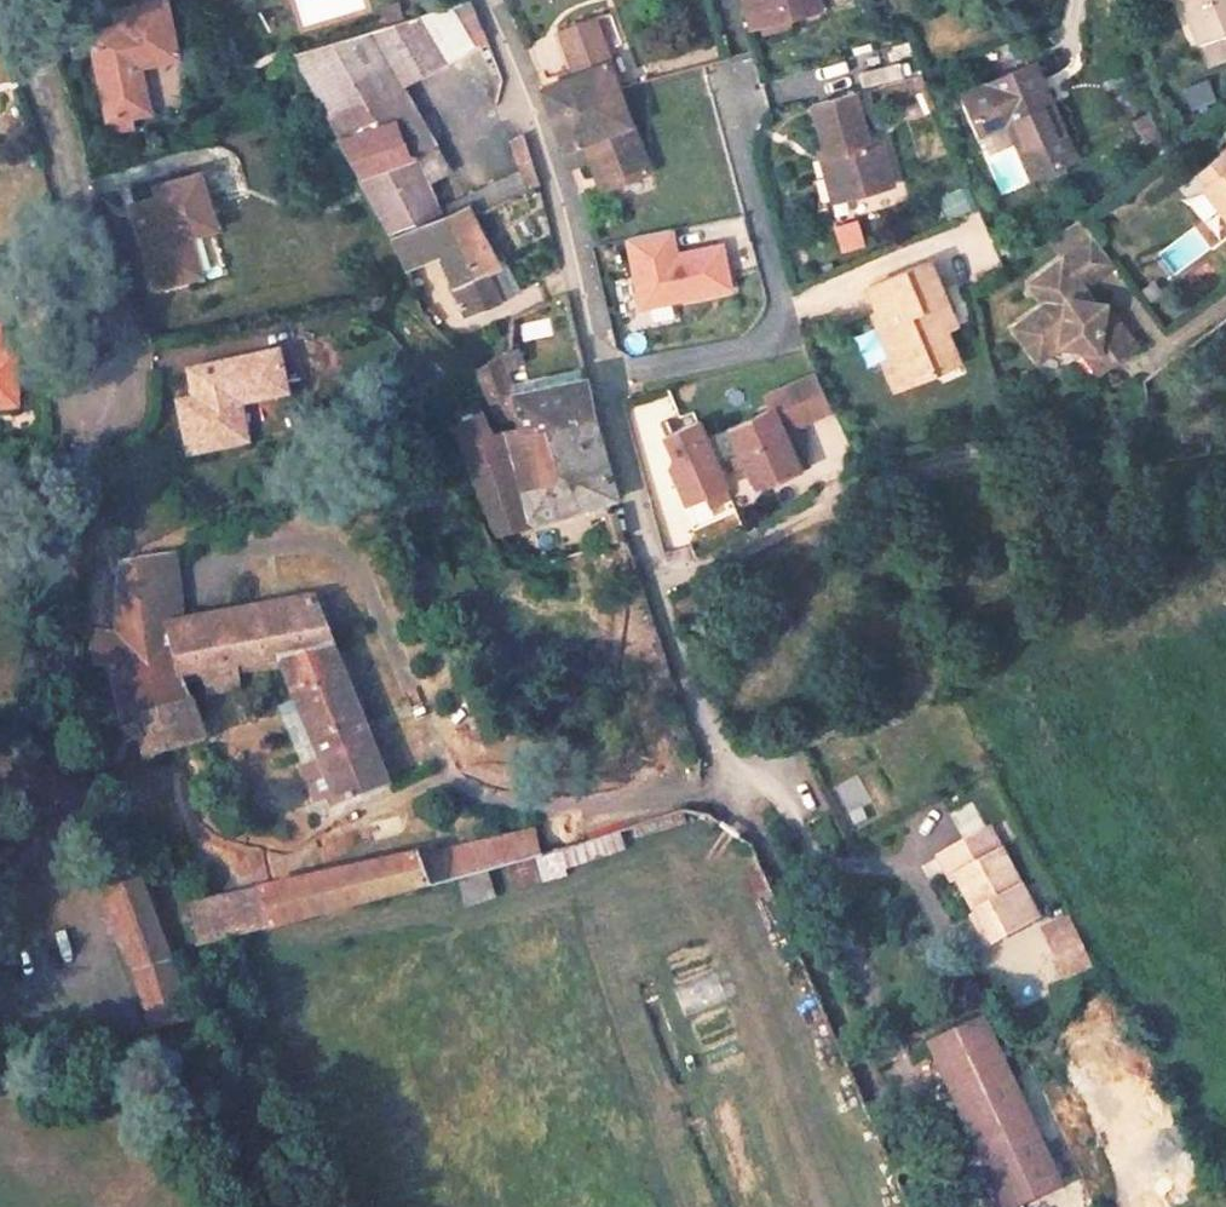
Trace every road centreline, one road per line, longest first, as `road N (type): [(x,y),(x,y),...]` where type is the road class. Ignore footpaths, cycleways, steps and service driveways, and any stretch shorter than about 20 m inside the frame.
road 1 (unclassified): [(734,788),(659,600),(558,182),(485,0)]
road 2 (track): [(734,788),(930,1206)]
road 3 (unclassified): [(114,393),(68,153),(0,3)]
road 4 (track): [(1225,469),(1074,469),(1006,454),(950,464),(870,498)]

